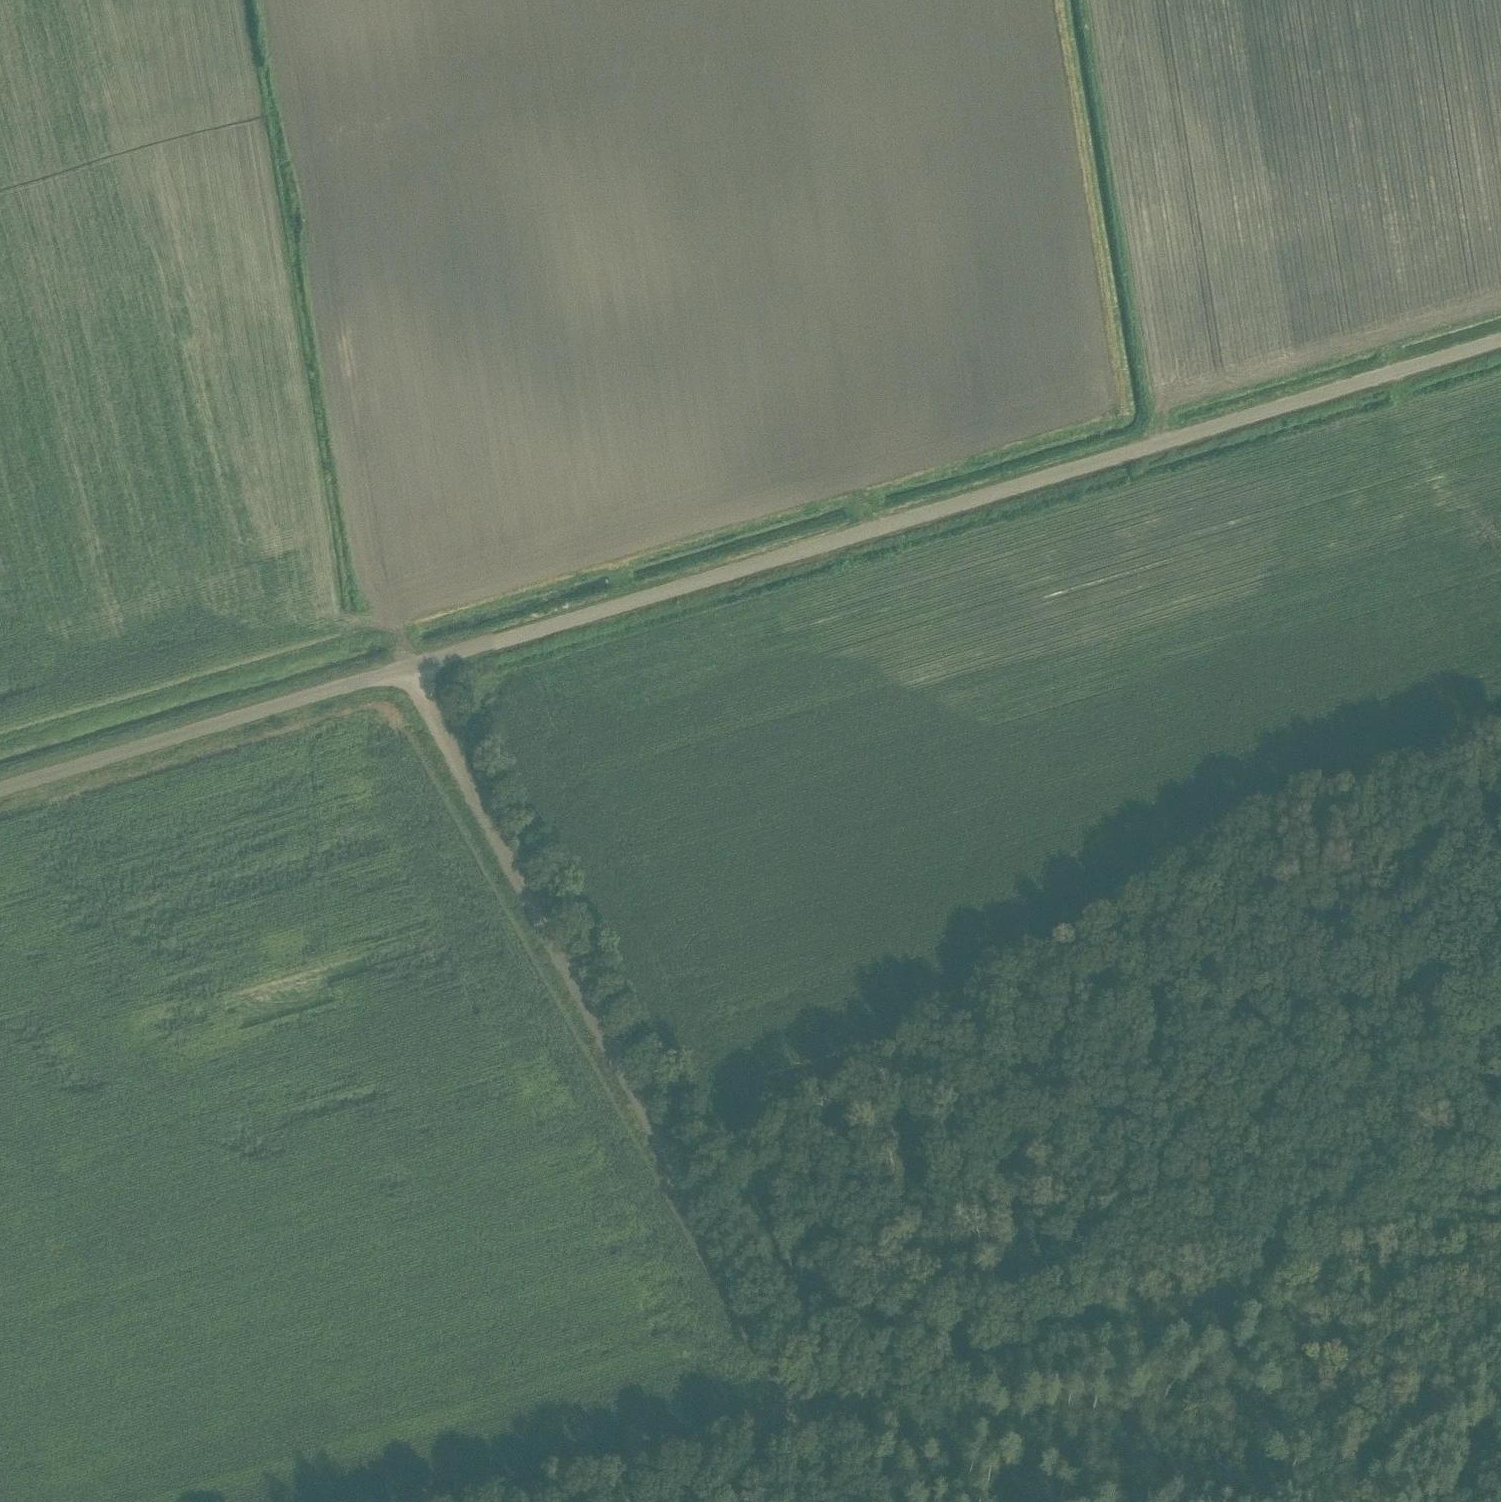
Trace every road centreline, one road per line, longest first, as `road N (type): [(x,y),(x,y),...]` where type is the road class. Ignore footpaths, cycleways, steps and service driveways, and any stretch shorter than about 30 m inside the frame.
road 1 (unclassified): [(0,794),(415,676),(1500,342)]
road 2 (track): [(415,676),(806,1407),(831,1501)]
road 3 (track): [(1236,1301),(1154,1311),(1027,1370),(915,1406),(828,1429),(792,1423),(496,1501)]

